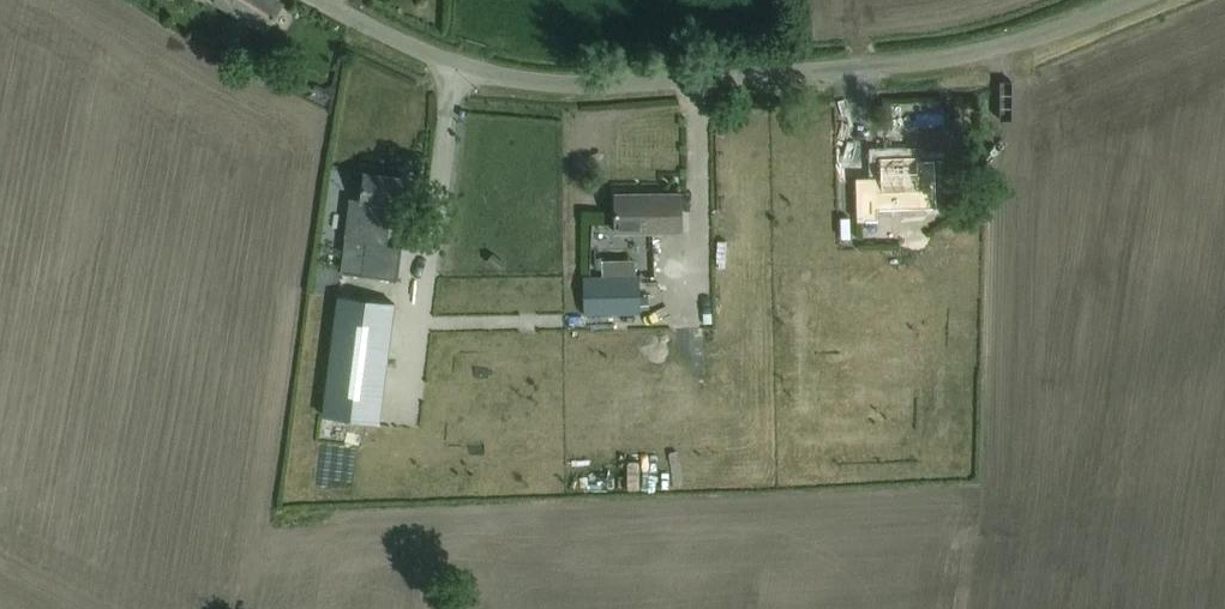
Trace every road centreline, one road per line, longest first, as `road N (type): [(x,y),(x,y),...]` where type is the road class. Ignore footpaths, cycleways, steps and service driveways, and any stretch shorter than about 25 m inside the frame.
road 1 (unclassified): [(319,0),(461,64),(603,83),(945,58),(1127,0)]

